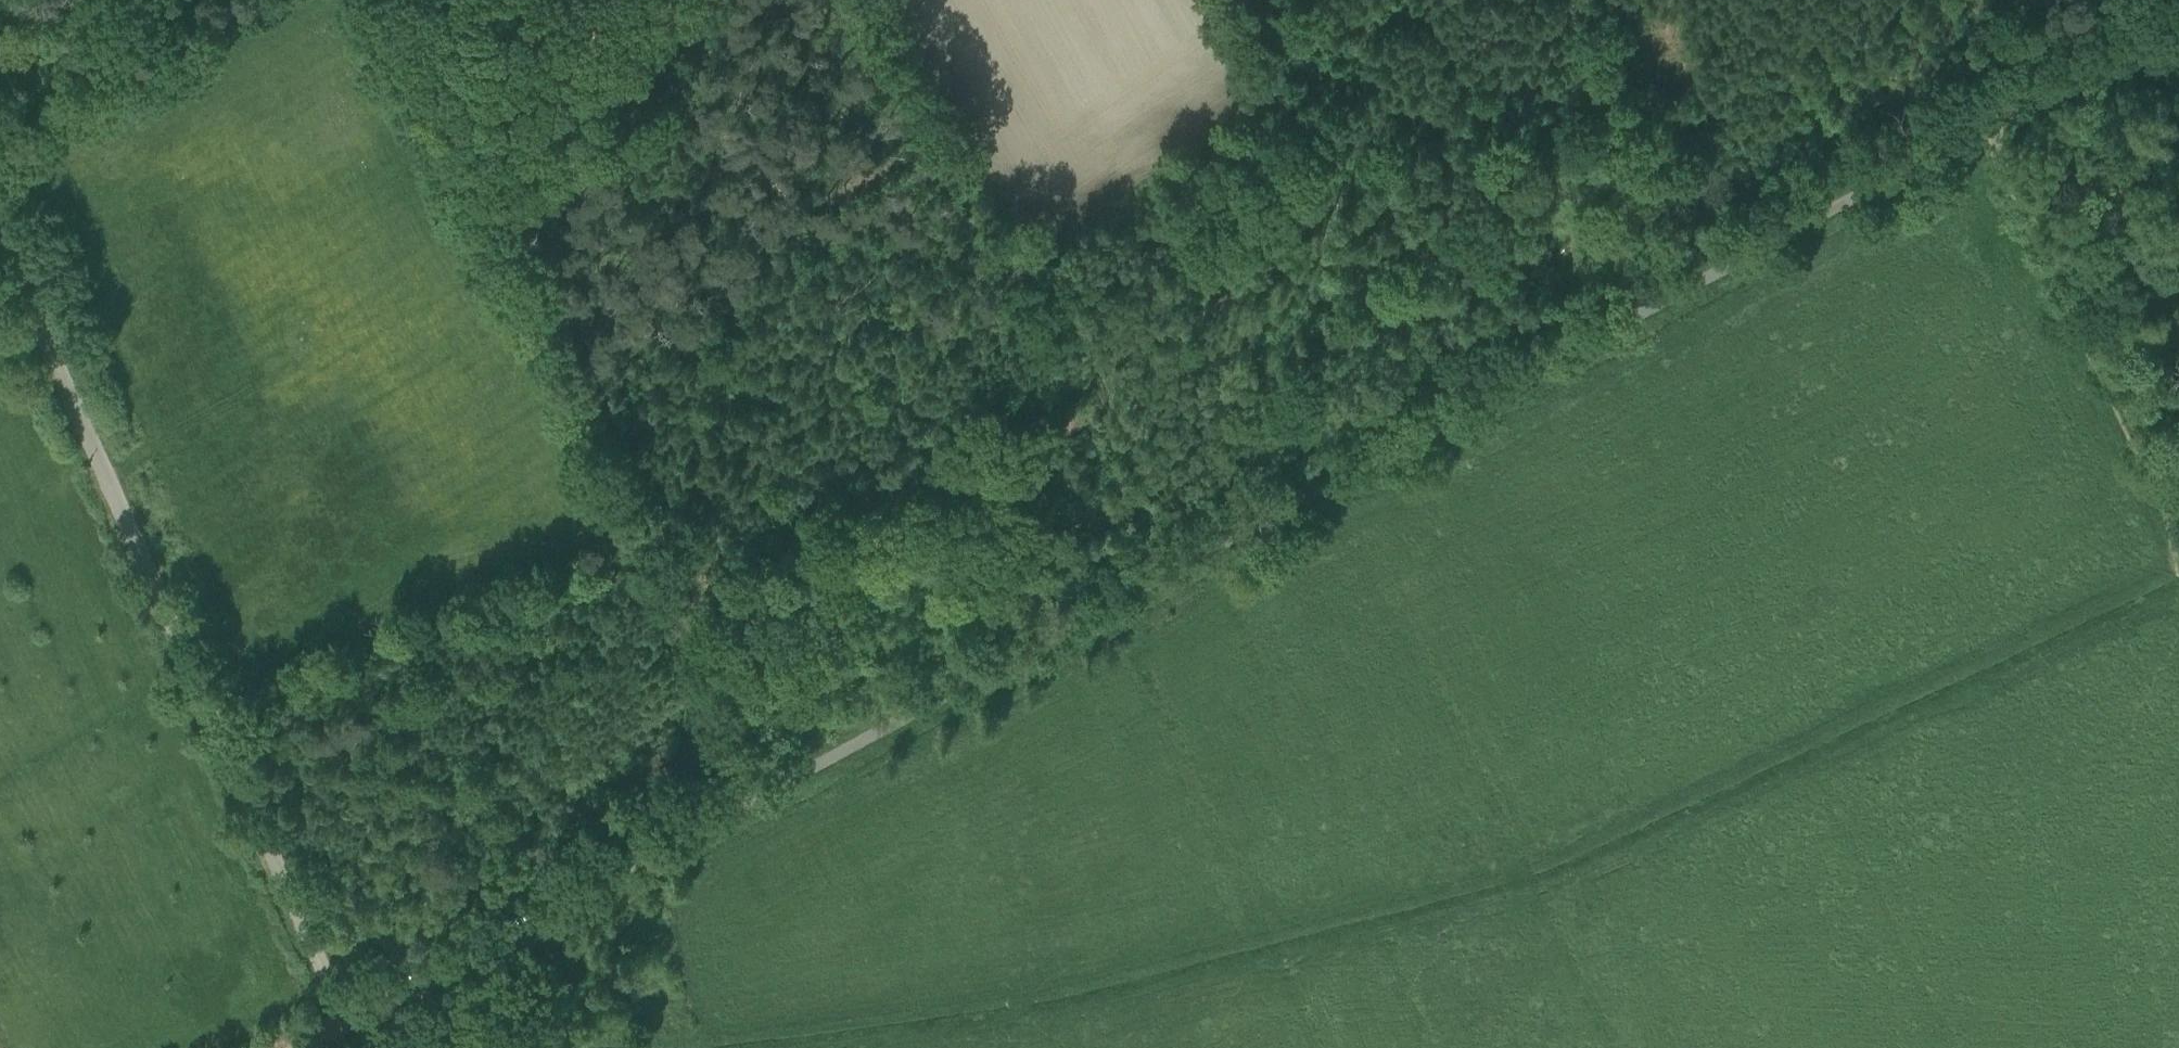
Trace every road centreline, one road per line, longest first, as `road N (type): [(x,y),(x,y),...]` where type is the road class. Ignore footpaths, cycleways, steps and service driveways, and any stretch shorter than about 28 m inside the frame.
road 1 (unclassified): [(351,1023),(2178,12)]
road 2 (unclassified): [(351,1023),(0,235)]

